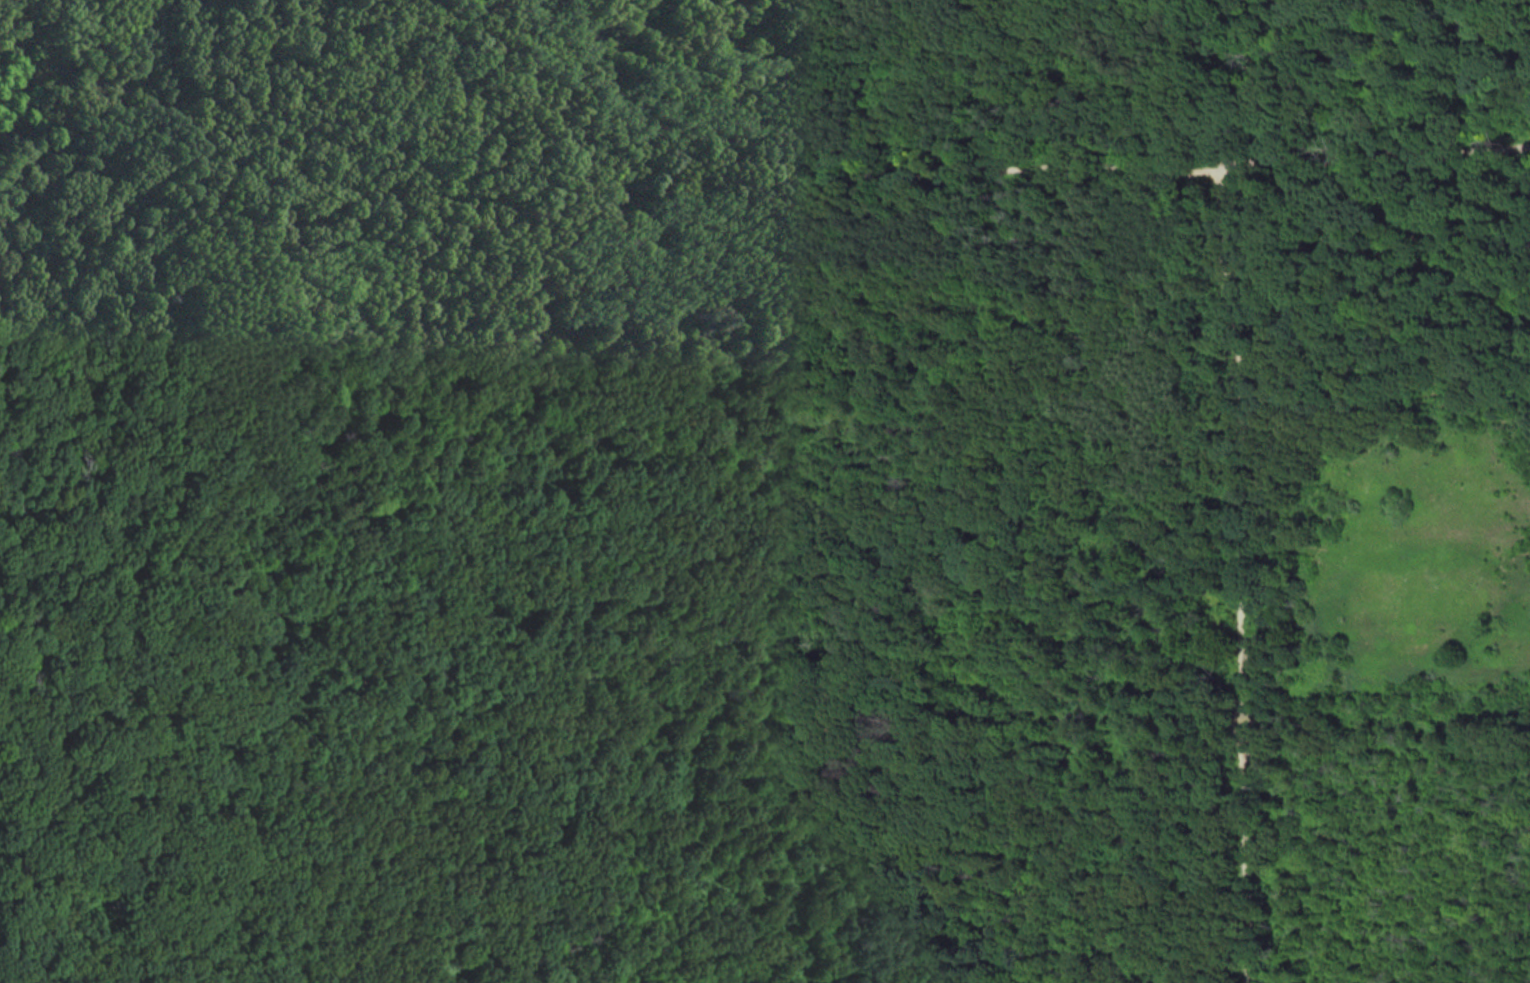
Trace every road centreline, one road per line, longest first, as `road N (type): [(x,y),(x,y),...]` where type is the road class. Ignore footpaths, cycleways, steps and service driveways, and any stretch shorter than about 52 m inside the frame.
road 1 (track): [(0,50),(142,90),(223,164),(355,198),(1529,144)]
road 2 (track): [(1230,162),(1248,982)]

